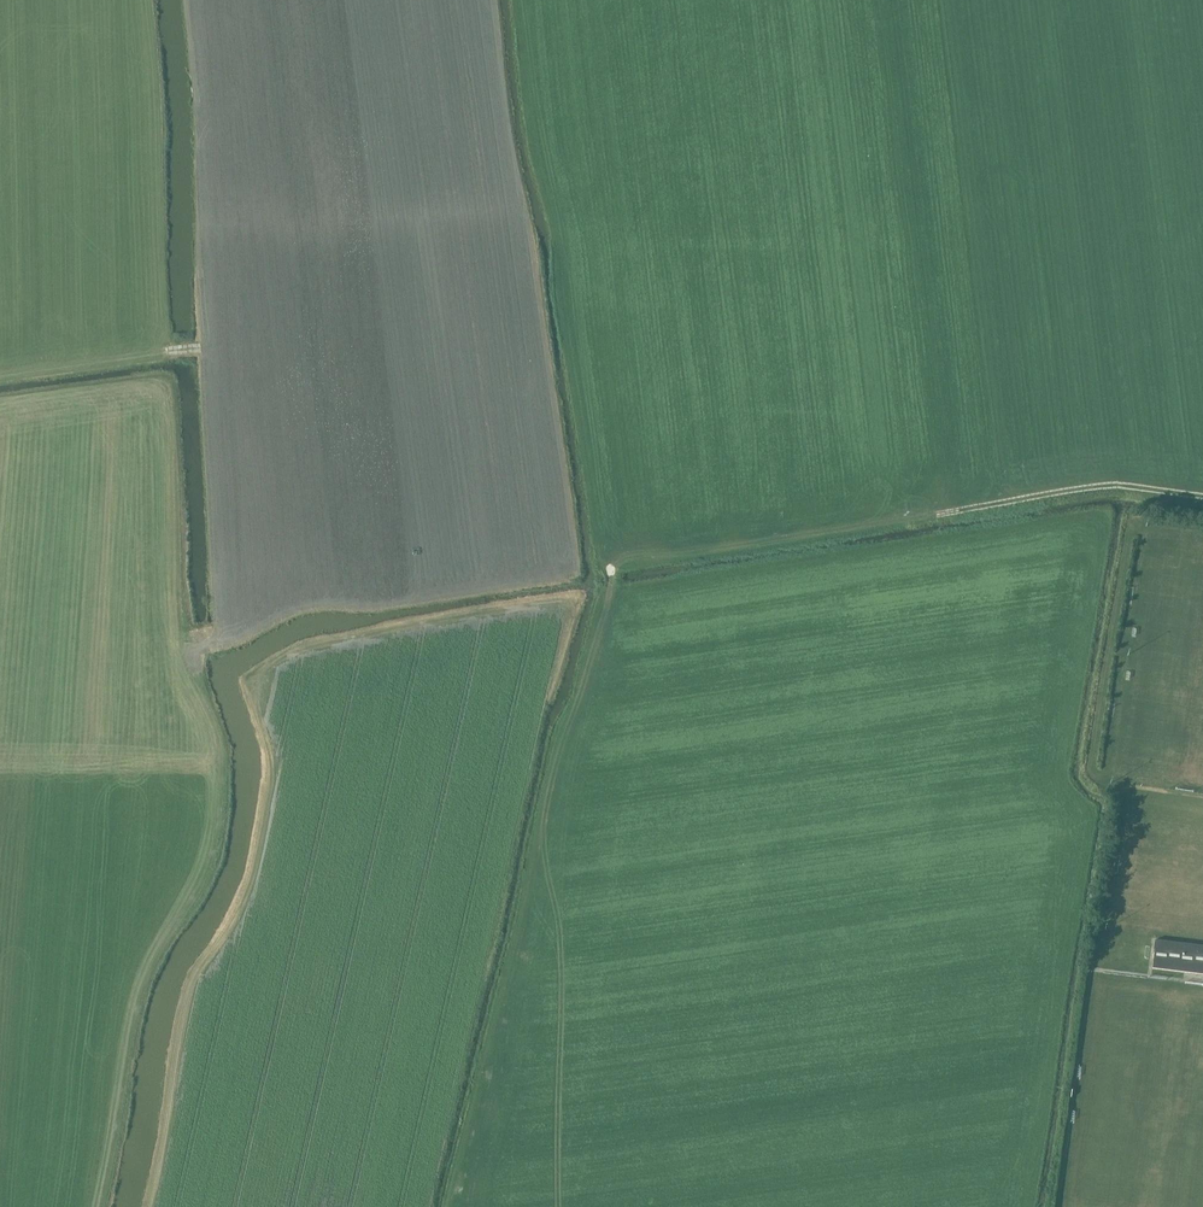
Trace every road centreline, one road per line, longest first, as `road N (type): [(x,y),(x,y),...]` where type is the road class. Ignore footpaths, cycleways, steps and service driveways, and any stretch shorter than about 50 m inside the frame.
road 1 (track): [(491,1206),(470,1175),(567,730),(590,693),(612,564),(1112,485),(1202,497)]
road 2 (track): [(230,627),(186,657),(214,742),(213,843),(139,968),(90,1206)]

